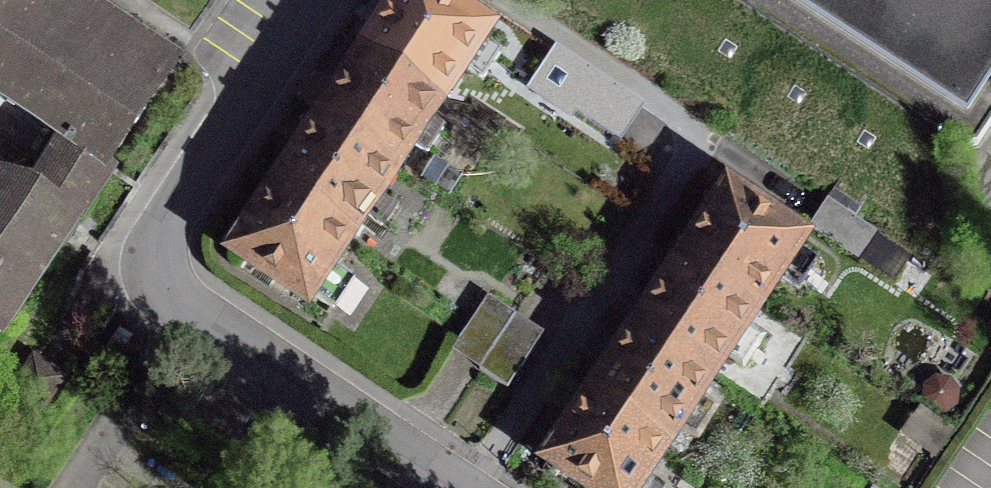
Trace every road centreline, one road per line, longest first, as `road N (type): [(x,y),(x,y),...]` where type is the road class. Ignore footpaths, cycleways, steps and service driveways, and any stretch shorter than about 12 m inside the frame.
road 1 (residential): [(456,487),(186,311),(158,283),(163,235),(313,0)]
road 2 (residential): [(491,487),(716,146)]

